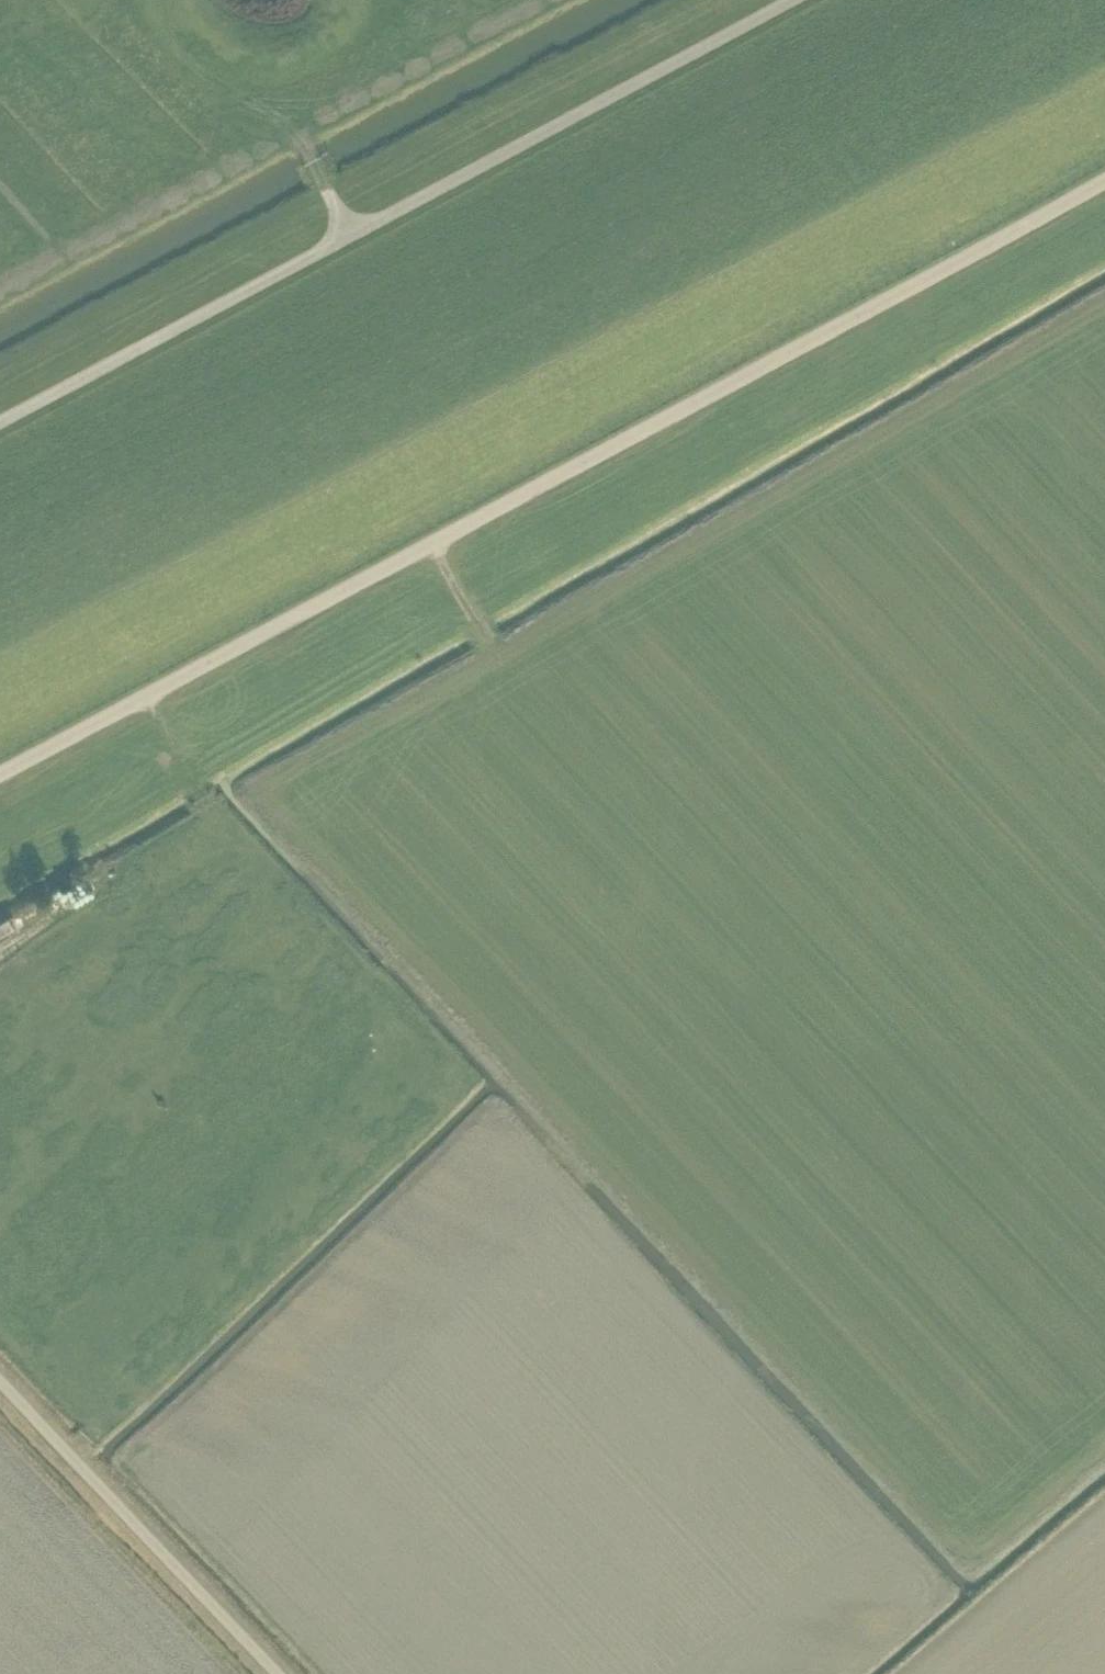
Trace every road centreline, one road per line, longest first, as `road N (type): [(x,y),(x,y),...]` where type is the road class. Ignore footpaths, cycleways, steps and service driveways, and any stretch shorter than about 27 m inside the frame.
road 1 (unclassified): [(0,775),(1104,178)]
road 2 (unclassified): [(790,0),(0,419)]
road 3 (unclassified): [(275,1673),(0,1383)]

